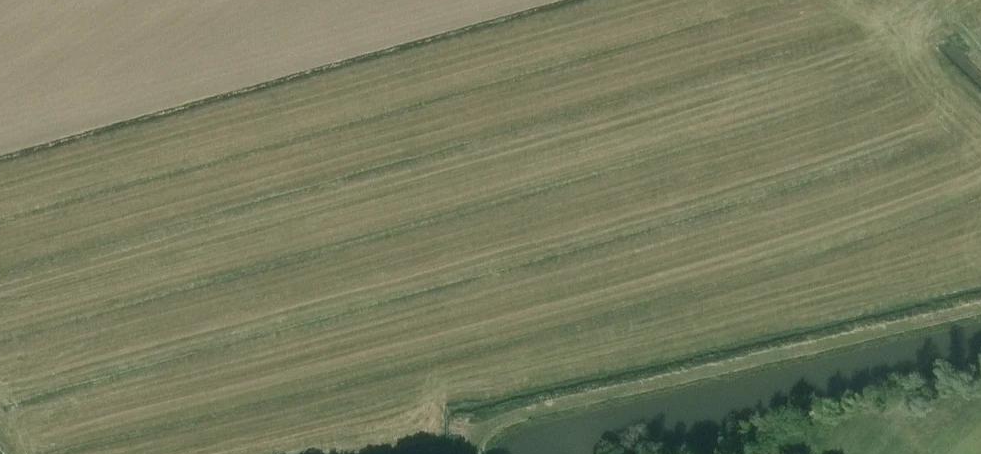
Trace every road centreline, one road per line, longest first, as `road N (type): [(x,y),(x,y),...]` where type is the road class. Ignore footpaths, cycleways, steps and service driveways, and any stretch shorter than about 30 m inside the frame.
road 1 (track): [(475,453),(488,431),(516,417),(980,308)]

